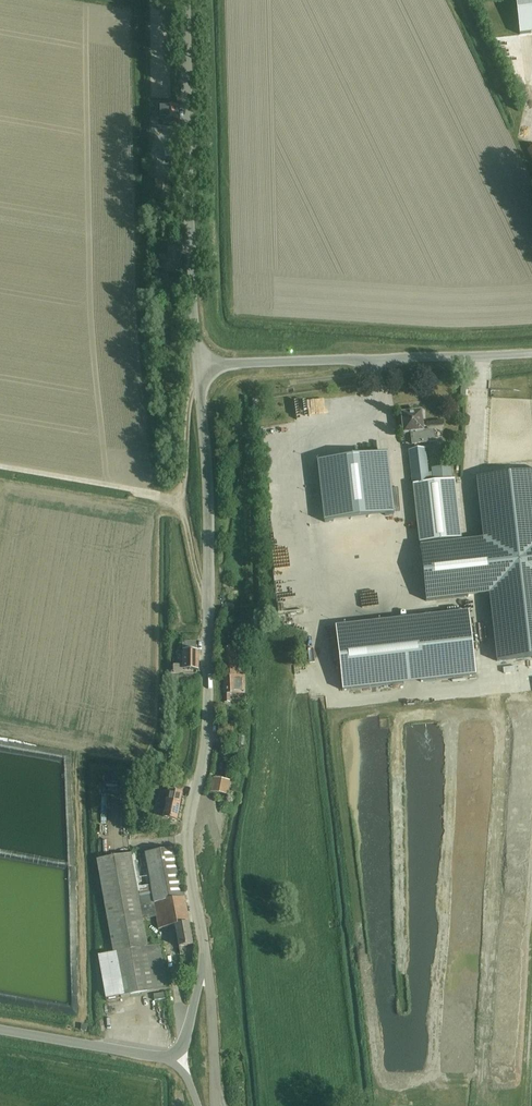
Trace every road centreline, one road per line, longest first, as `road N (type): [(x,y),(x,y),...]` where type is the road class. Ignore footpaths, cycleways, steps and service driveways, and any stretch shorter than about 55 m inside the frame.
road 1 (unclassified): [(209,969),(187,845),(207,732),(208,499),(198,365)]
road 2 (unclassified): [(198,365),(187,0)]
road 3 (unclassified): [(198,365),(531,353)]
road 4 (unclassified): [(173,1059),(0,1030)]
road 5 (unclassified): [(213,1105),(209,969)]

